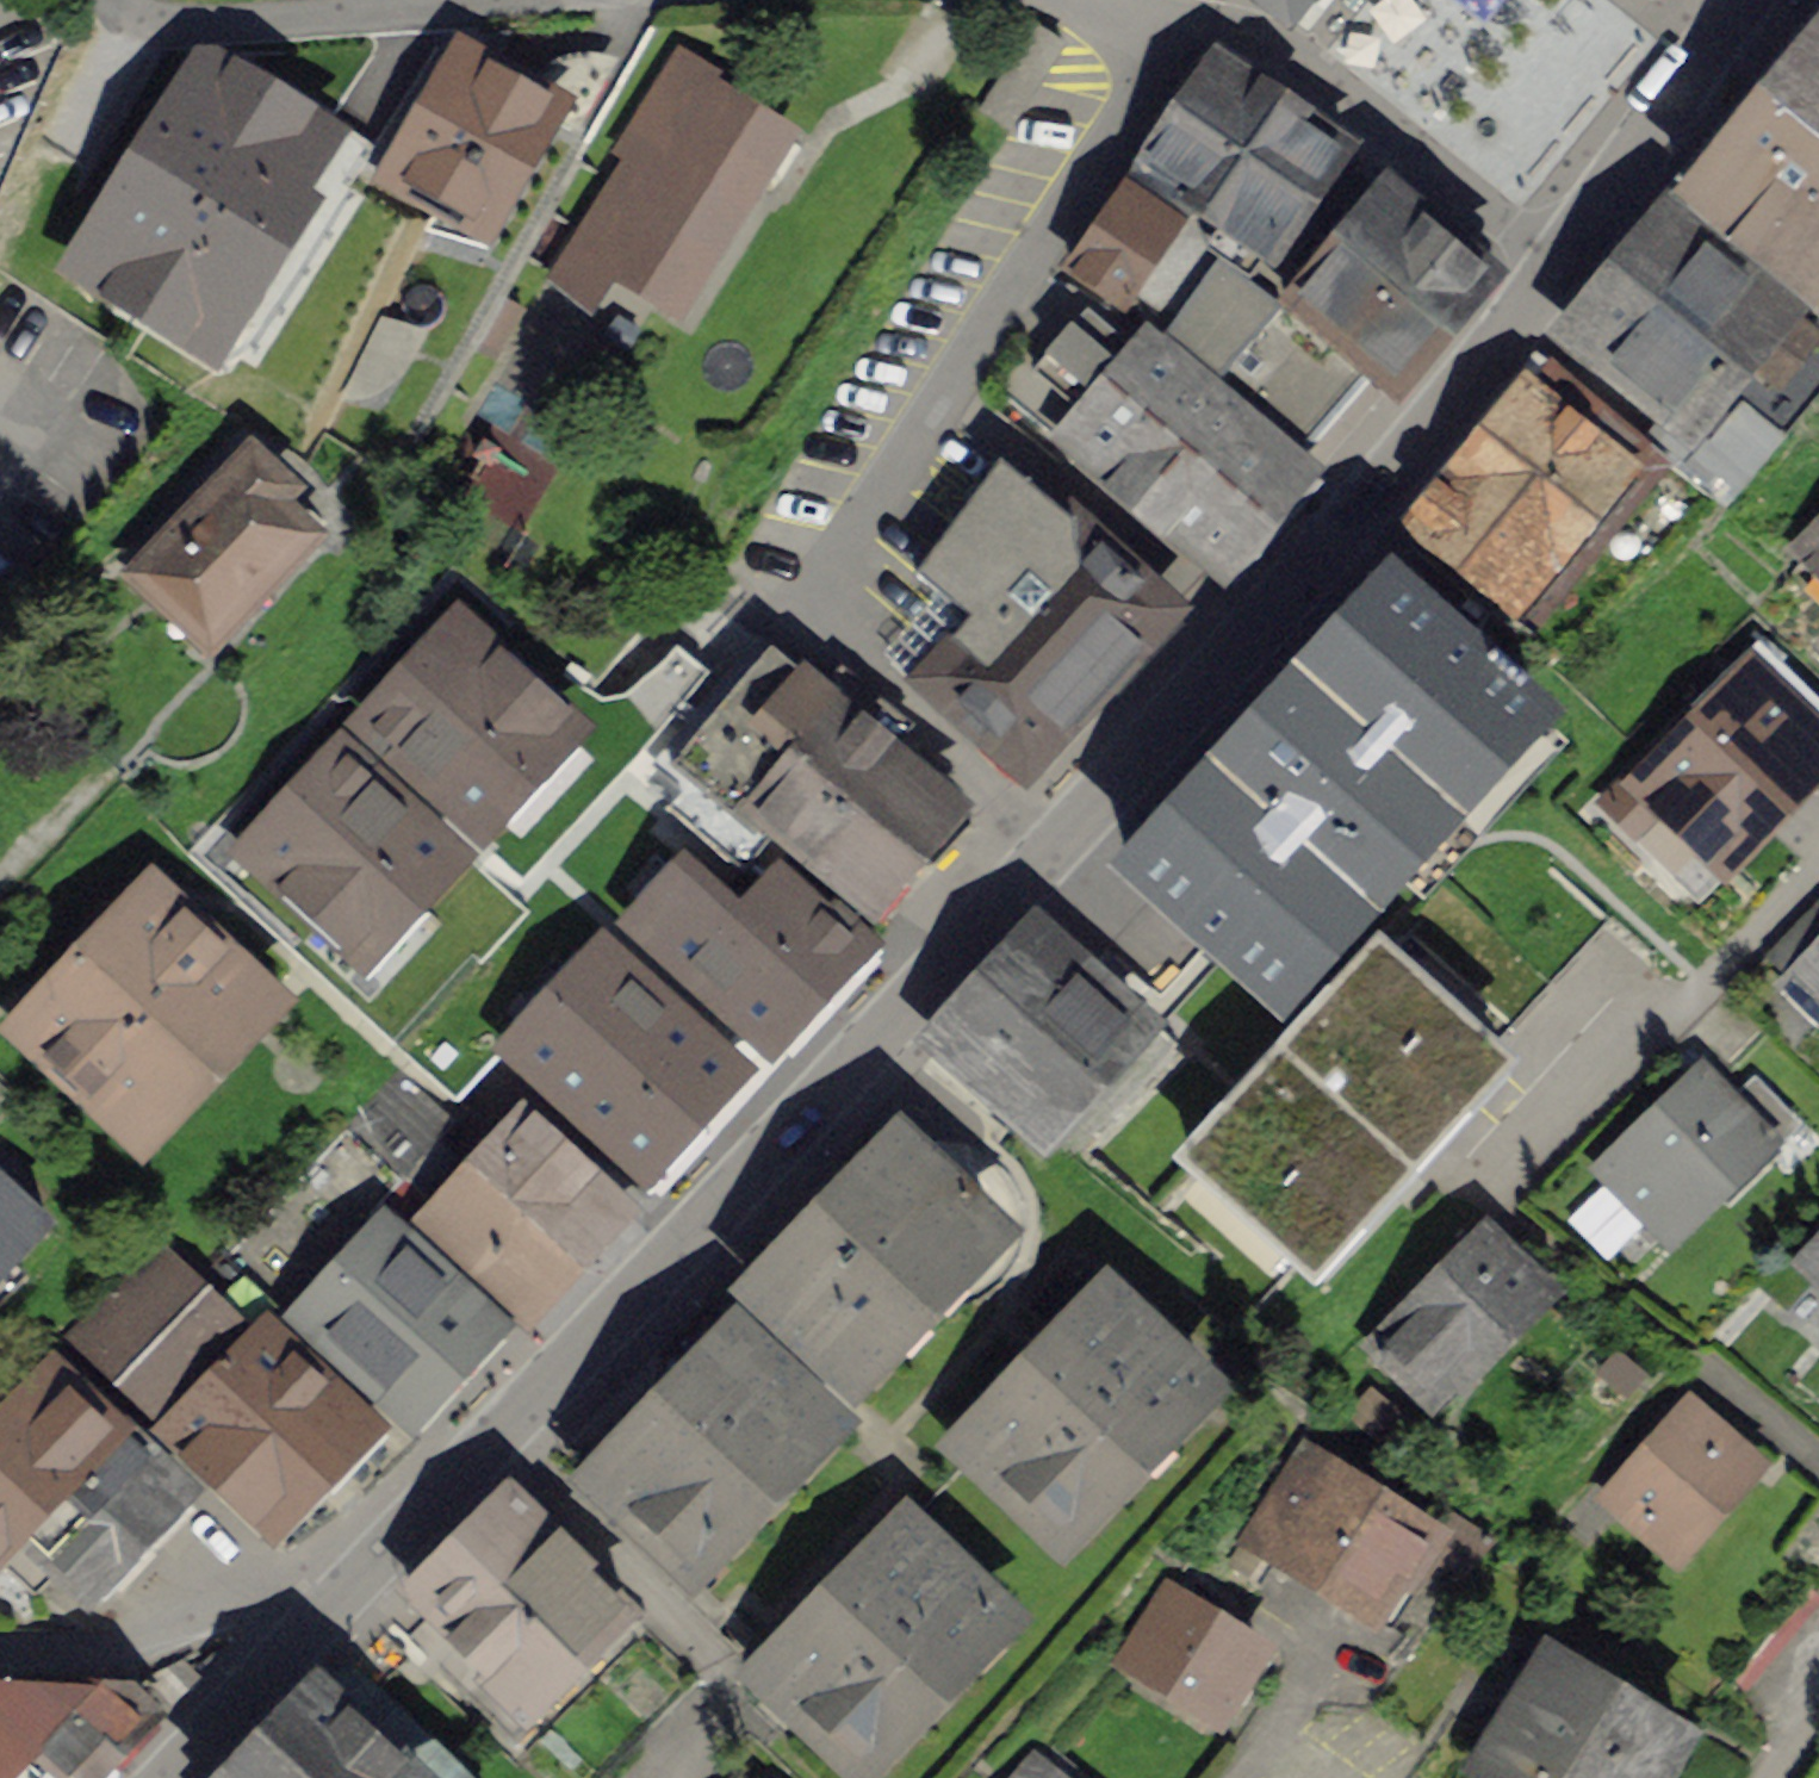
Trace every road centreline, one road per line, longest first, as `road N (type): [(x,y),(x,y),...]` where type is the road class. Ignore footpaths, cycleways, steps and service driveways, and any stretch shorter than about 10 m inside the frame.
road 1 (tertiary): [(1546,265),(1400,454),(1061,835),(349,1579)]
road 2 (residential): [(1546,265),(1282,46),(1075,0)]
road 3 (residential): [(522,0),(391,6),(245,26),(132,20),(113,0)]
road 4 (residential): [(349,1579),(270,1591),(131,1646),(0,1640)]
road 5 (tertiary): [(1758,0),(1546,265)]
road 6 (tertiary): [(349,1579),(158,1777)]

